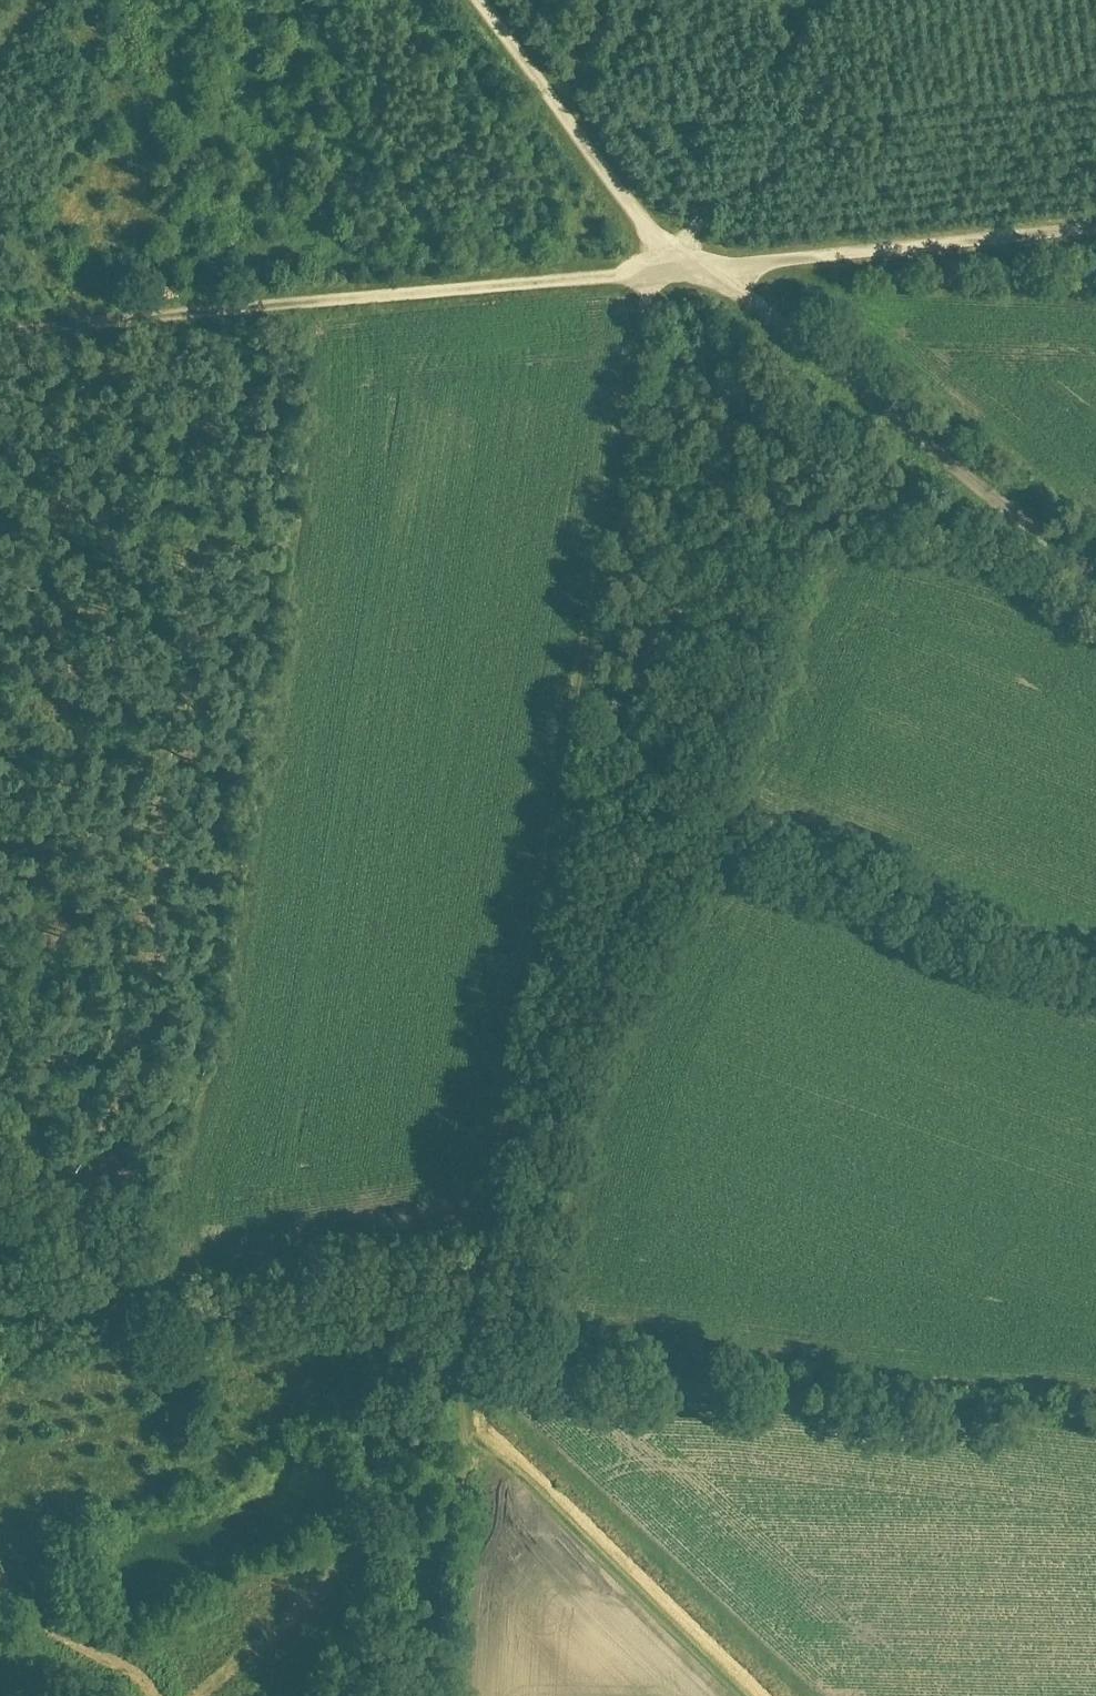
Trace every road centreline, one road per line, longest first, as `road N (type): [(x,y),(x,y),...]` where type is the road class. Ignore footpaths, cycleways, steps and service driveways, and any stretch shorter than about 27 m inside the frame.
road 1 (track): [(411,1695),(566,1005),(657,412),(659,241)]
road 2 (track): [(1095,558),(743,274),(659,241),(474,0)]
road 3 (track): [(0,316),(545,276),(622,261),(659,241)]
road 4 (residential): [(743,274),(1095,238)]

